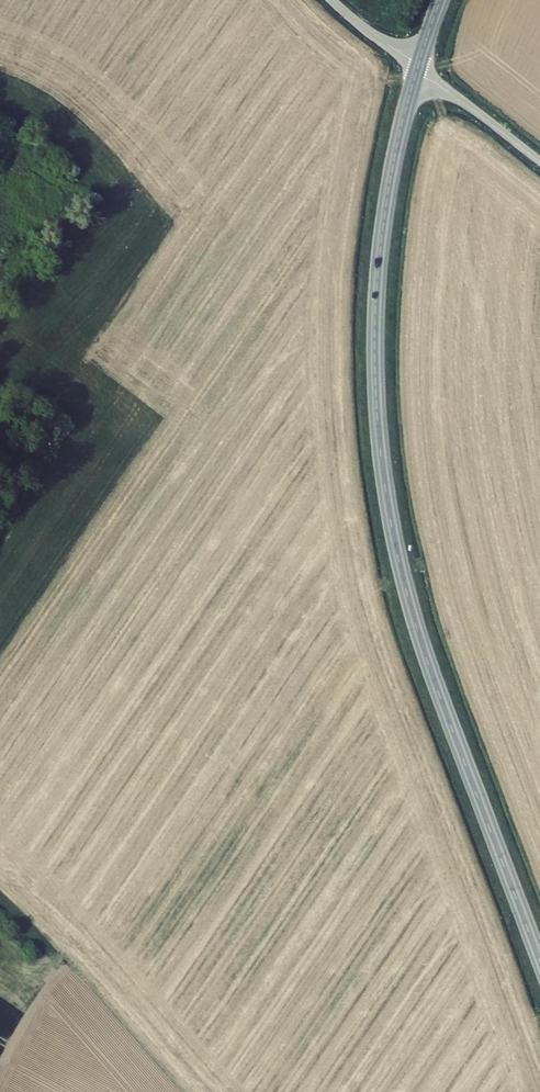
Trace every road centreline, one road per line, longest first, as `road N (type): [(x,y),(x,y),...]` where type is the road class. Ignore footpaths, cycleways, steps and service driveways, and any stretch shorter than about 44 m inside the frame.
road 1 (tertiary): [(539,961),(432,673),(385,486),(376,310),(394,162),(418,65)]
road 2 (unclassified): [(418,65),(539,161)]

